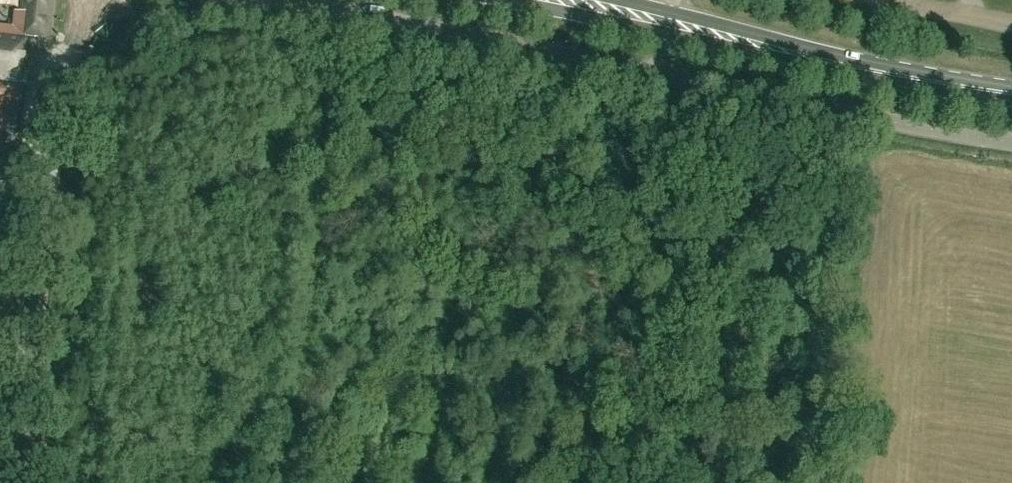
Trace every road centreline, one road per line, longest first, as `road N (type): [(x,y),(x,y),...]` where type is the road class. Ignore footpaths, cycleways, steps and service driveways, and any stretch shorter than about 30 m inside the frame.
road 1 (unclassified): [(1011,142),(273,0)]
road 2 (tertiary): [(21,482),(54,113),(90,0)]
road 3 (primary): [(1011,93),(546,0)]

